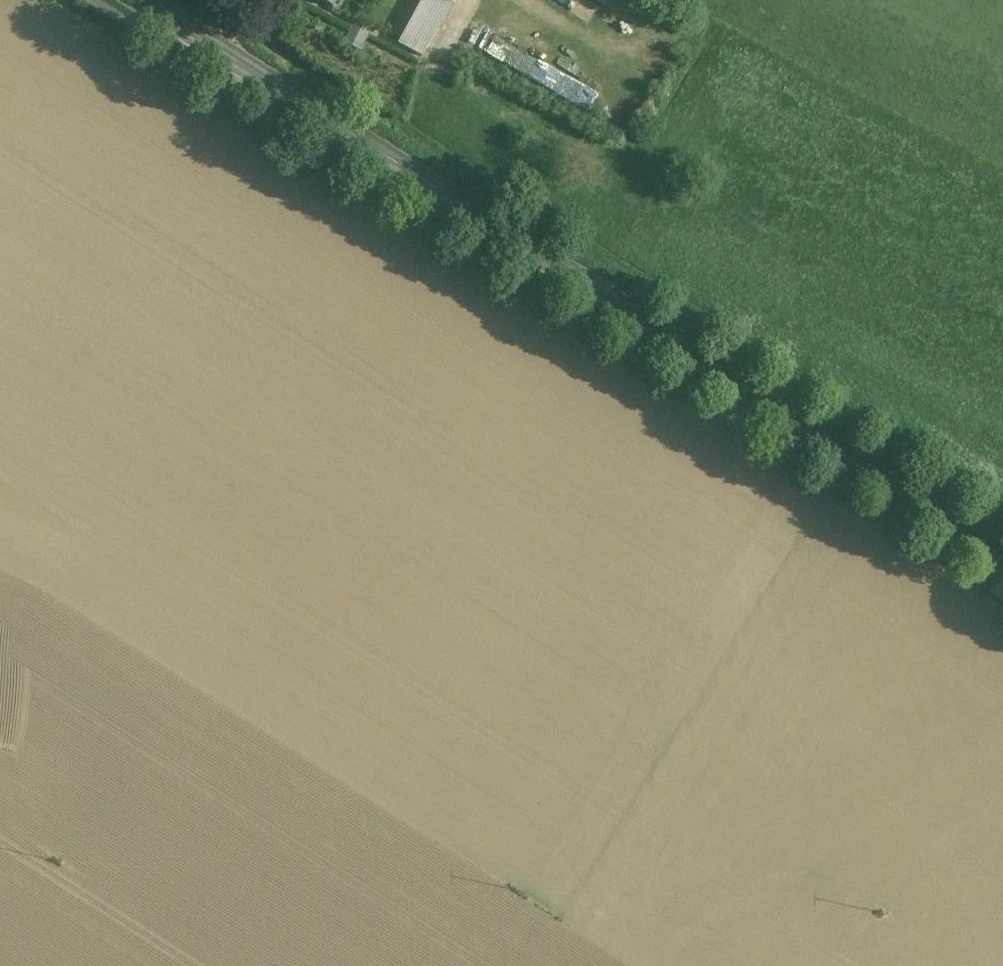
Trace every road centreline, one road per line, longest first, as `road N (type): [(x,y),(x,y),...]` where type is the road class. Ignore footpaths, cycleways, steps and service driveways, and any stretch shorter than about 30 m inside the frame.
road 1 (secondary): [(1002,550),(142,0)]

